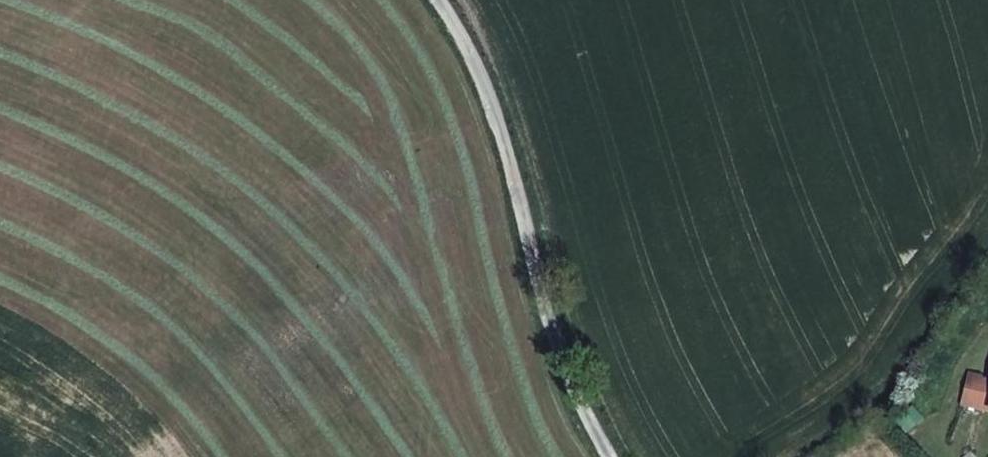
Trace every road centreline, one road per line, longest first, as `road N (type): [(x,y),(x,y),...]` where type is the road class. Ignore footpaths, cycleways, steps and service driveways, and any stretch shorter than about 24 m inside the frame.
road 1 (track): [(605,456),(560,345),(513,169),(444,0)]

